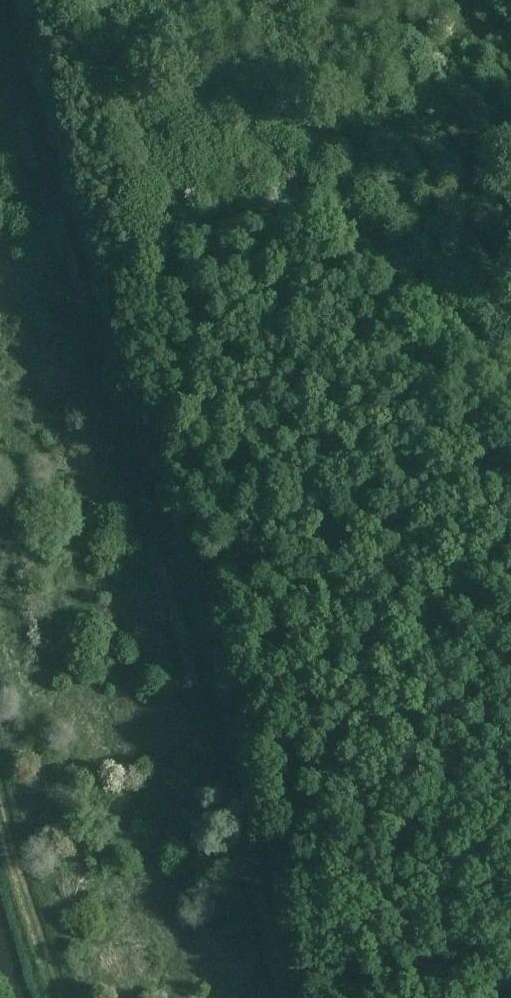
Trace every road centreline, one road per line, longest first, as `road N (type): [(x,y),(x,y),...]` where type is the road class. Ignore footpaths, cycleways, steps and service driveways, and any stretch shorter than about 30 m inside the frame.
road 1 (track): [(62,997),(0,795)]

